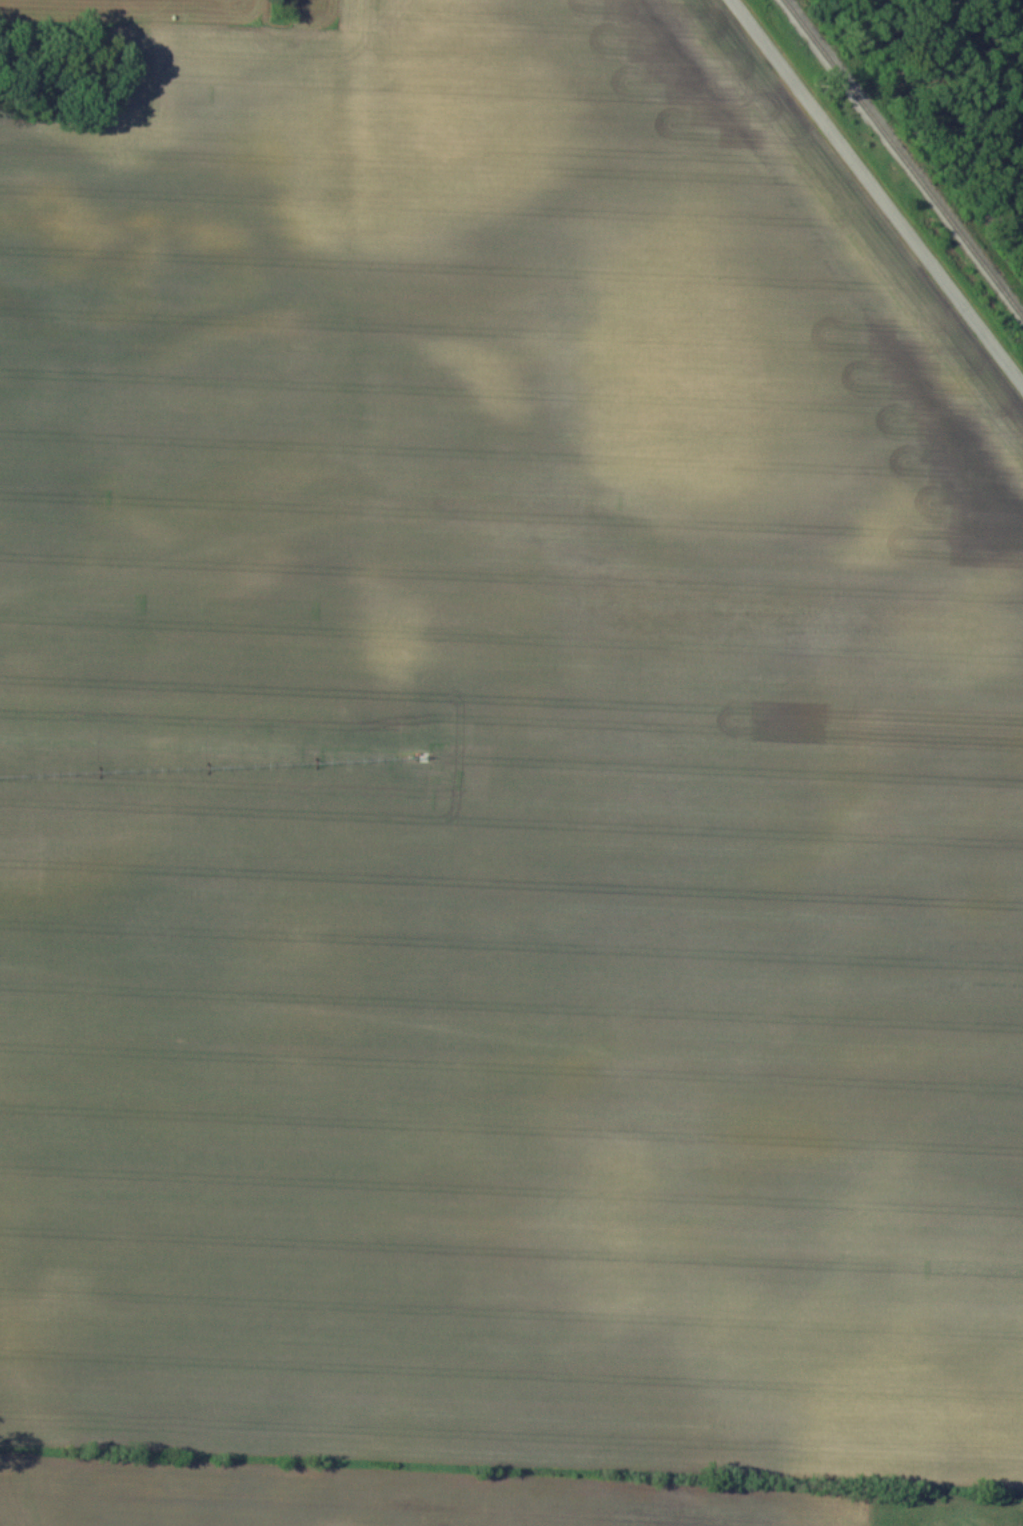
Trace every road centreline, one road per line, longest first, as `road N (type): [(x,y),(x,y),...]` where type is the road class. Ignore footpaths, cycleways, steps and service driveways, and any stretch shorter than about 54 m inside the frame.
road 1 (residential): [(1022,384),(734,0)]

